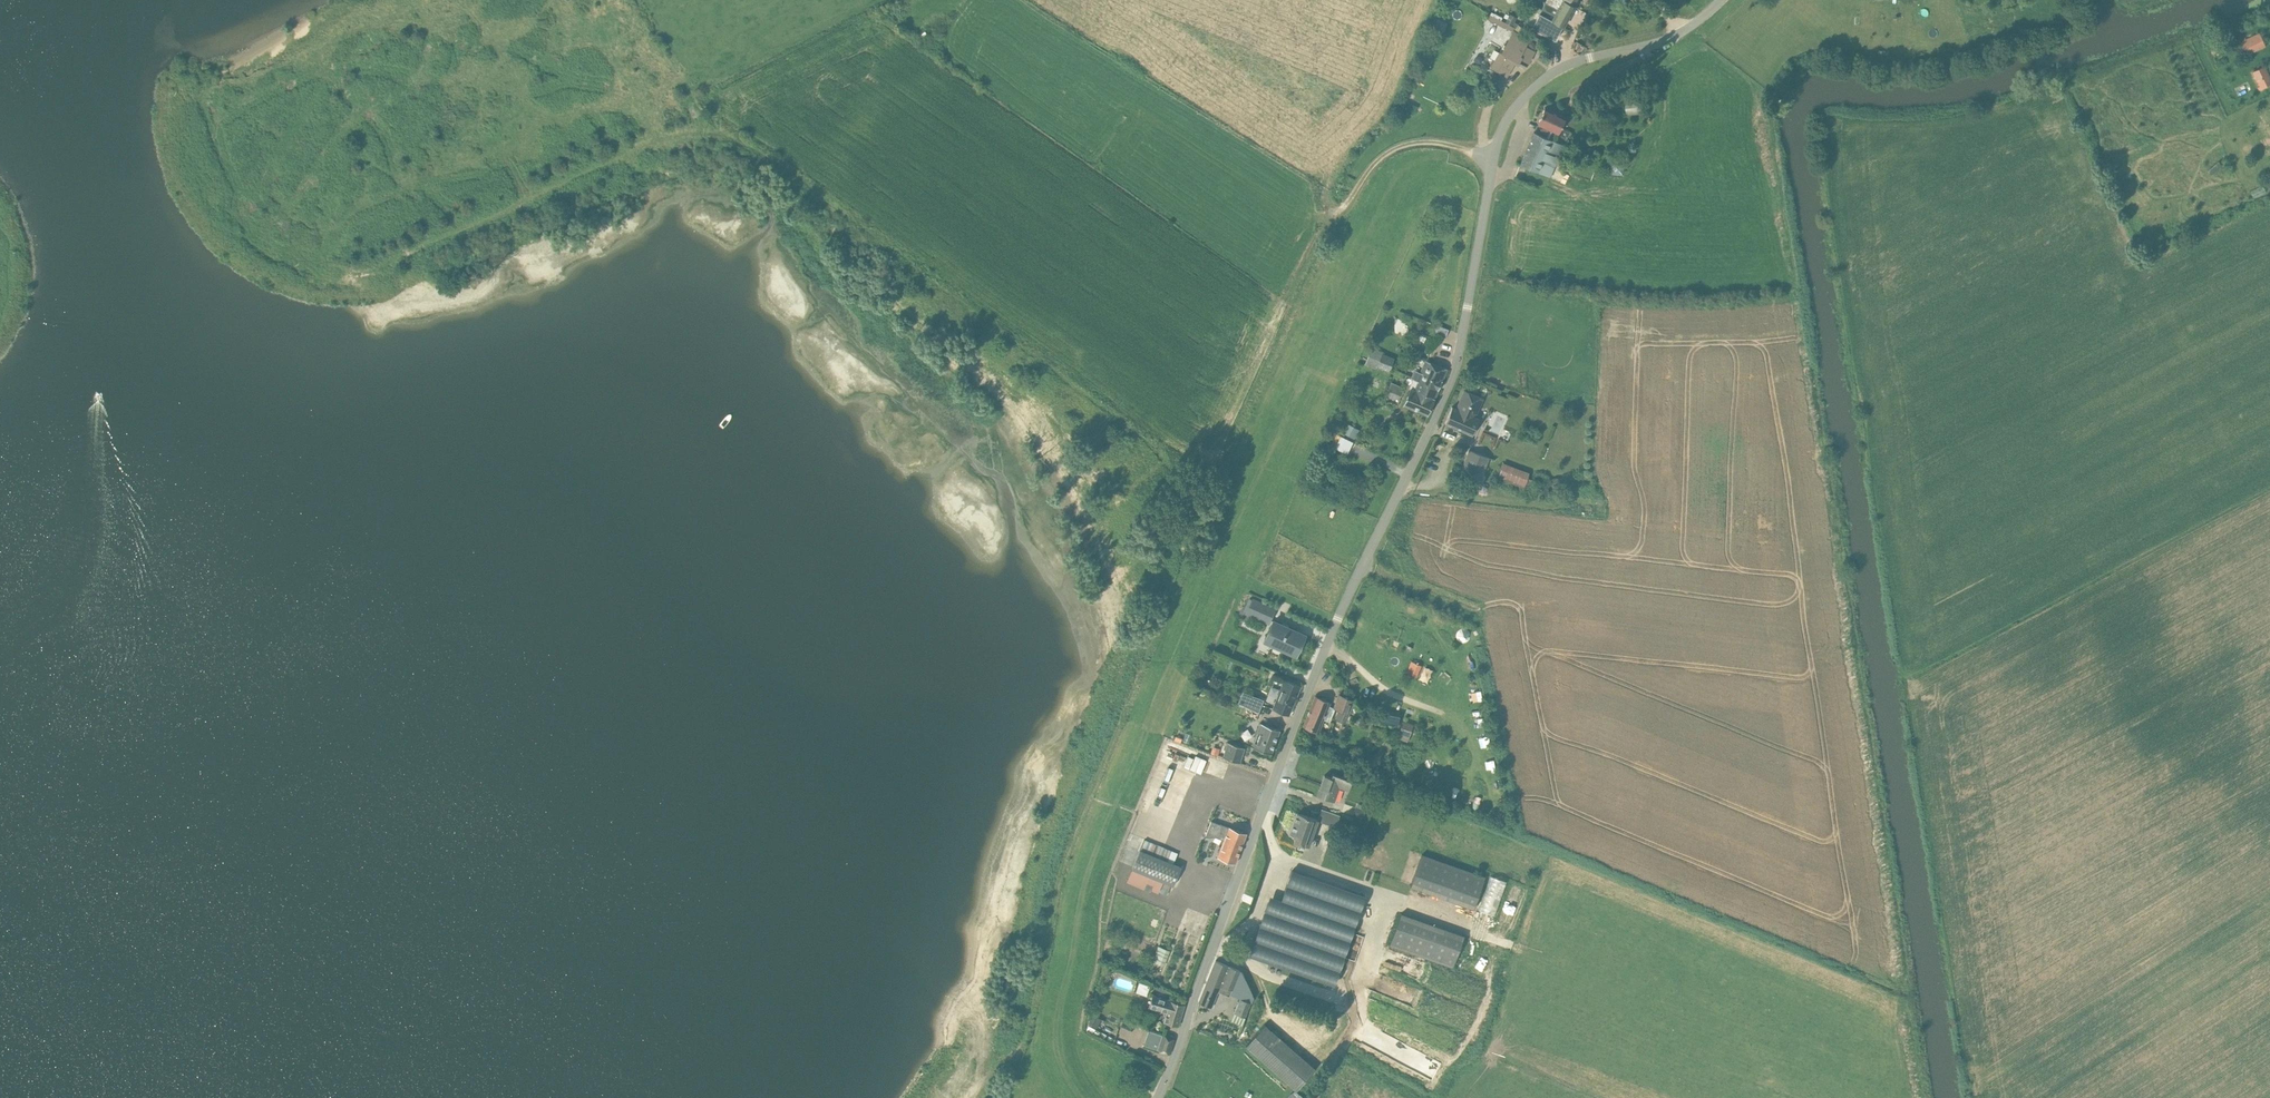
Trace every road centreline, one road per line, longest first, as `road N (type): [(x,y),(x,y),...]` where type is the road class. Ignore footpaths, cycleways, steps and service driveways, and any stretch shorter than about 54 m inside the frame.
road 1 (unclassified): [(1156,1097),(1337,619),(1455,373),(1504,124),(1548,76),(1666,40),(1720,0)]
road 2 (track): [(1482,154),(1412,142),(1385,156),(1342,209),(1325,211)]

